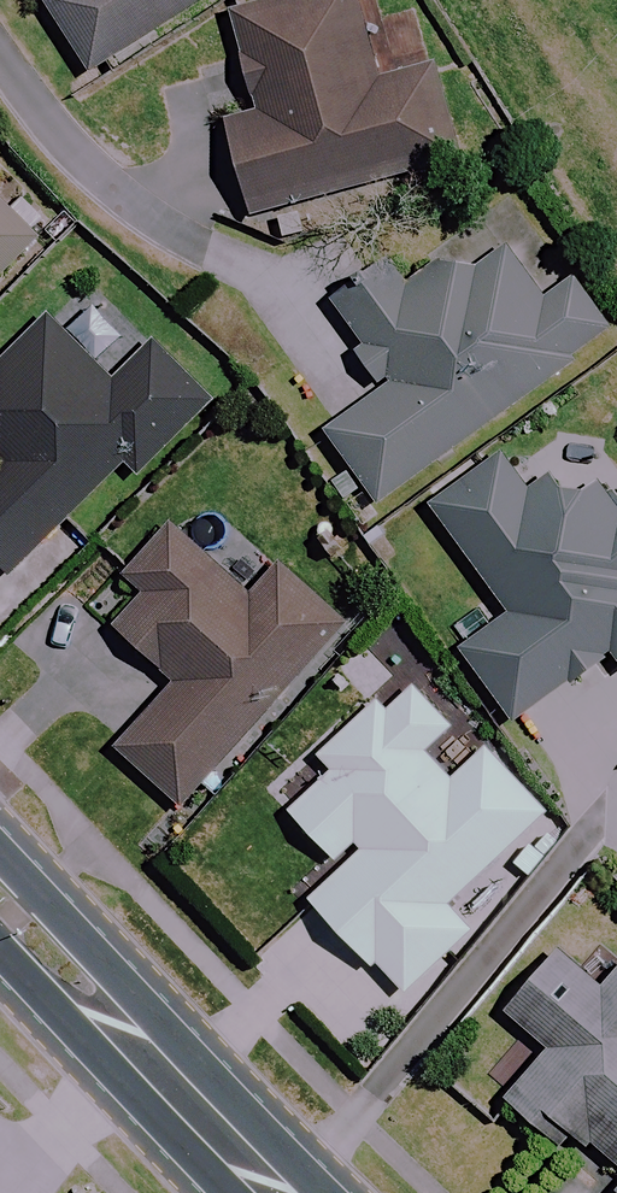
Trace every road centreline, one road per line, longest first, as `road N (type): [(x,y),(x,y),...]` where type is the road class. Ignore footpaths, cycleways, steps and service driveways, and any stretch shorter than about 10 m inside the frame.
road 1 (secondary): [(276,1192),(0,901)]

